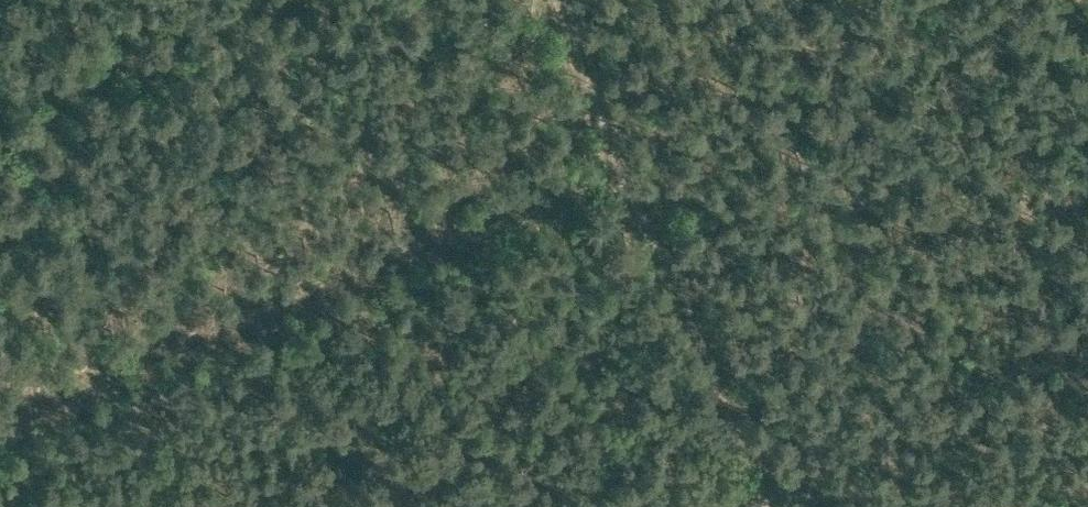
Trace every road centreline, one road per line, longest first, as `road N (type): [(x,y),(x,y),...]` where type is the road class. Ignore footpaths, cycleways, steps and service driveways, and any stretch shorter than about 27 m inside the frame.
road 1 (track): [(0,425),(607,168)]
road 2 (track): [(538,0),(745,506)]
road 3 (track): [(455,506),(703,405)]

